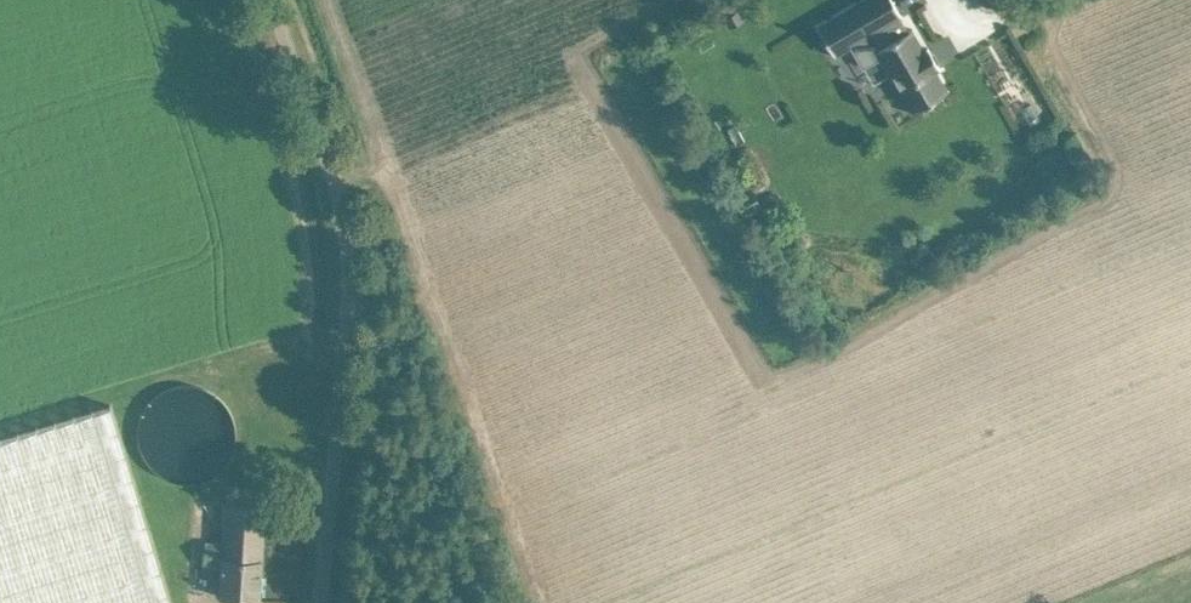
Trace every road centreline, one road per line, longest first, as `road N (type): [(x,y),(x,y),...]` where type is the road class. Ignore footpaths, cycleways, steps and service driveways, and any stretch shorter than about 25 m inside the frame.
road 1 (unclassified): [(322,602),(348,334),(347,242),(331,165),(273,0)]

